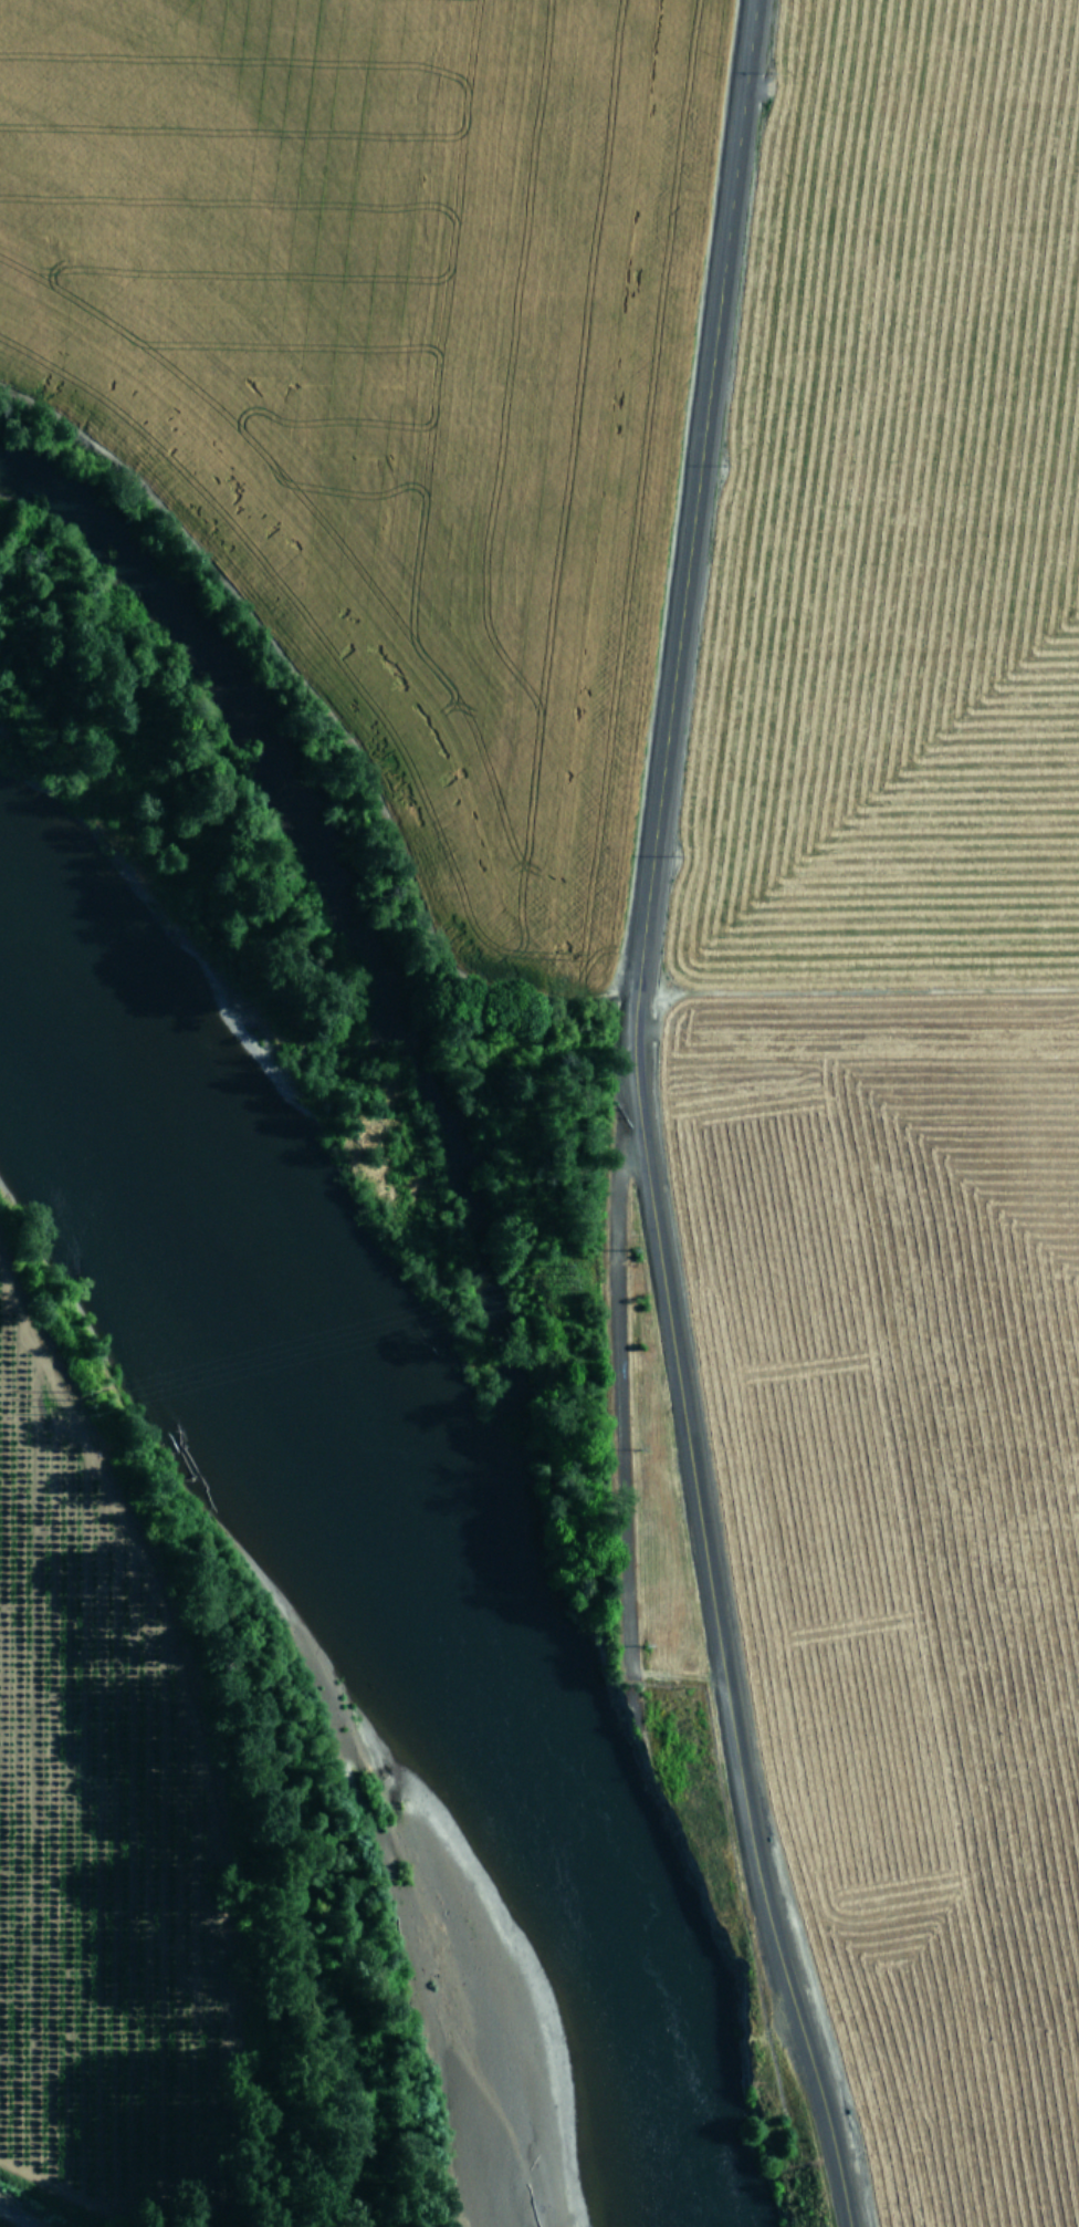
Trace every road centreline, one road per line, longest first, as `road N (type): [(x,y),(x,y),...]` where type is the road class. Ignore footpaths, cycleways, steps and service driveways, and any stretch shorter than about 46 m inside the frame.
road 1 (residential): [(703,2226),(627,1803),(639,821),(740,0)]

